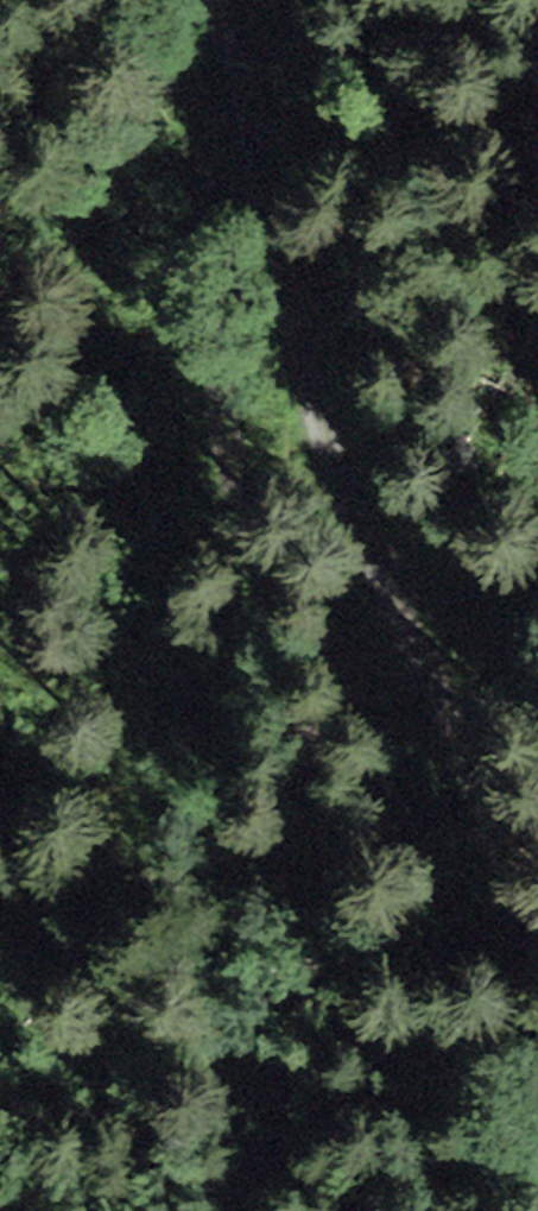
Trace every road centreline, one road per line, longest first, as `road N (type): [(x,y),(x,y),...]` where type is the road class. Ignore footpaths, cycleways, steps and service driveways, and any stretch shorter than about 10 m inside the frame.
road 1 (track): [(244,1210),(305,973),(319,845),(217,414),(187,26),(202,0)]
road 2 (track): [(537,990),(488,813),(320,436),(239,86),(210,0)]

